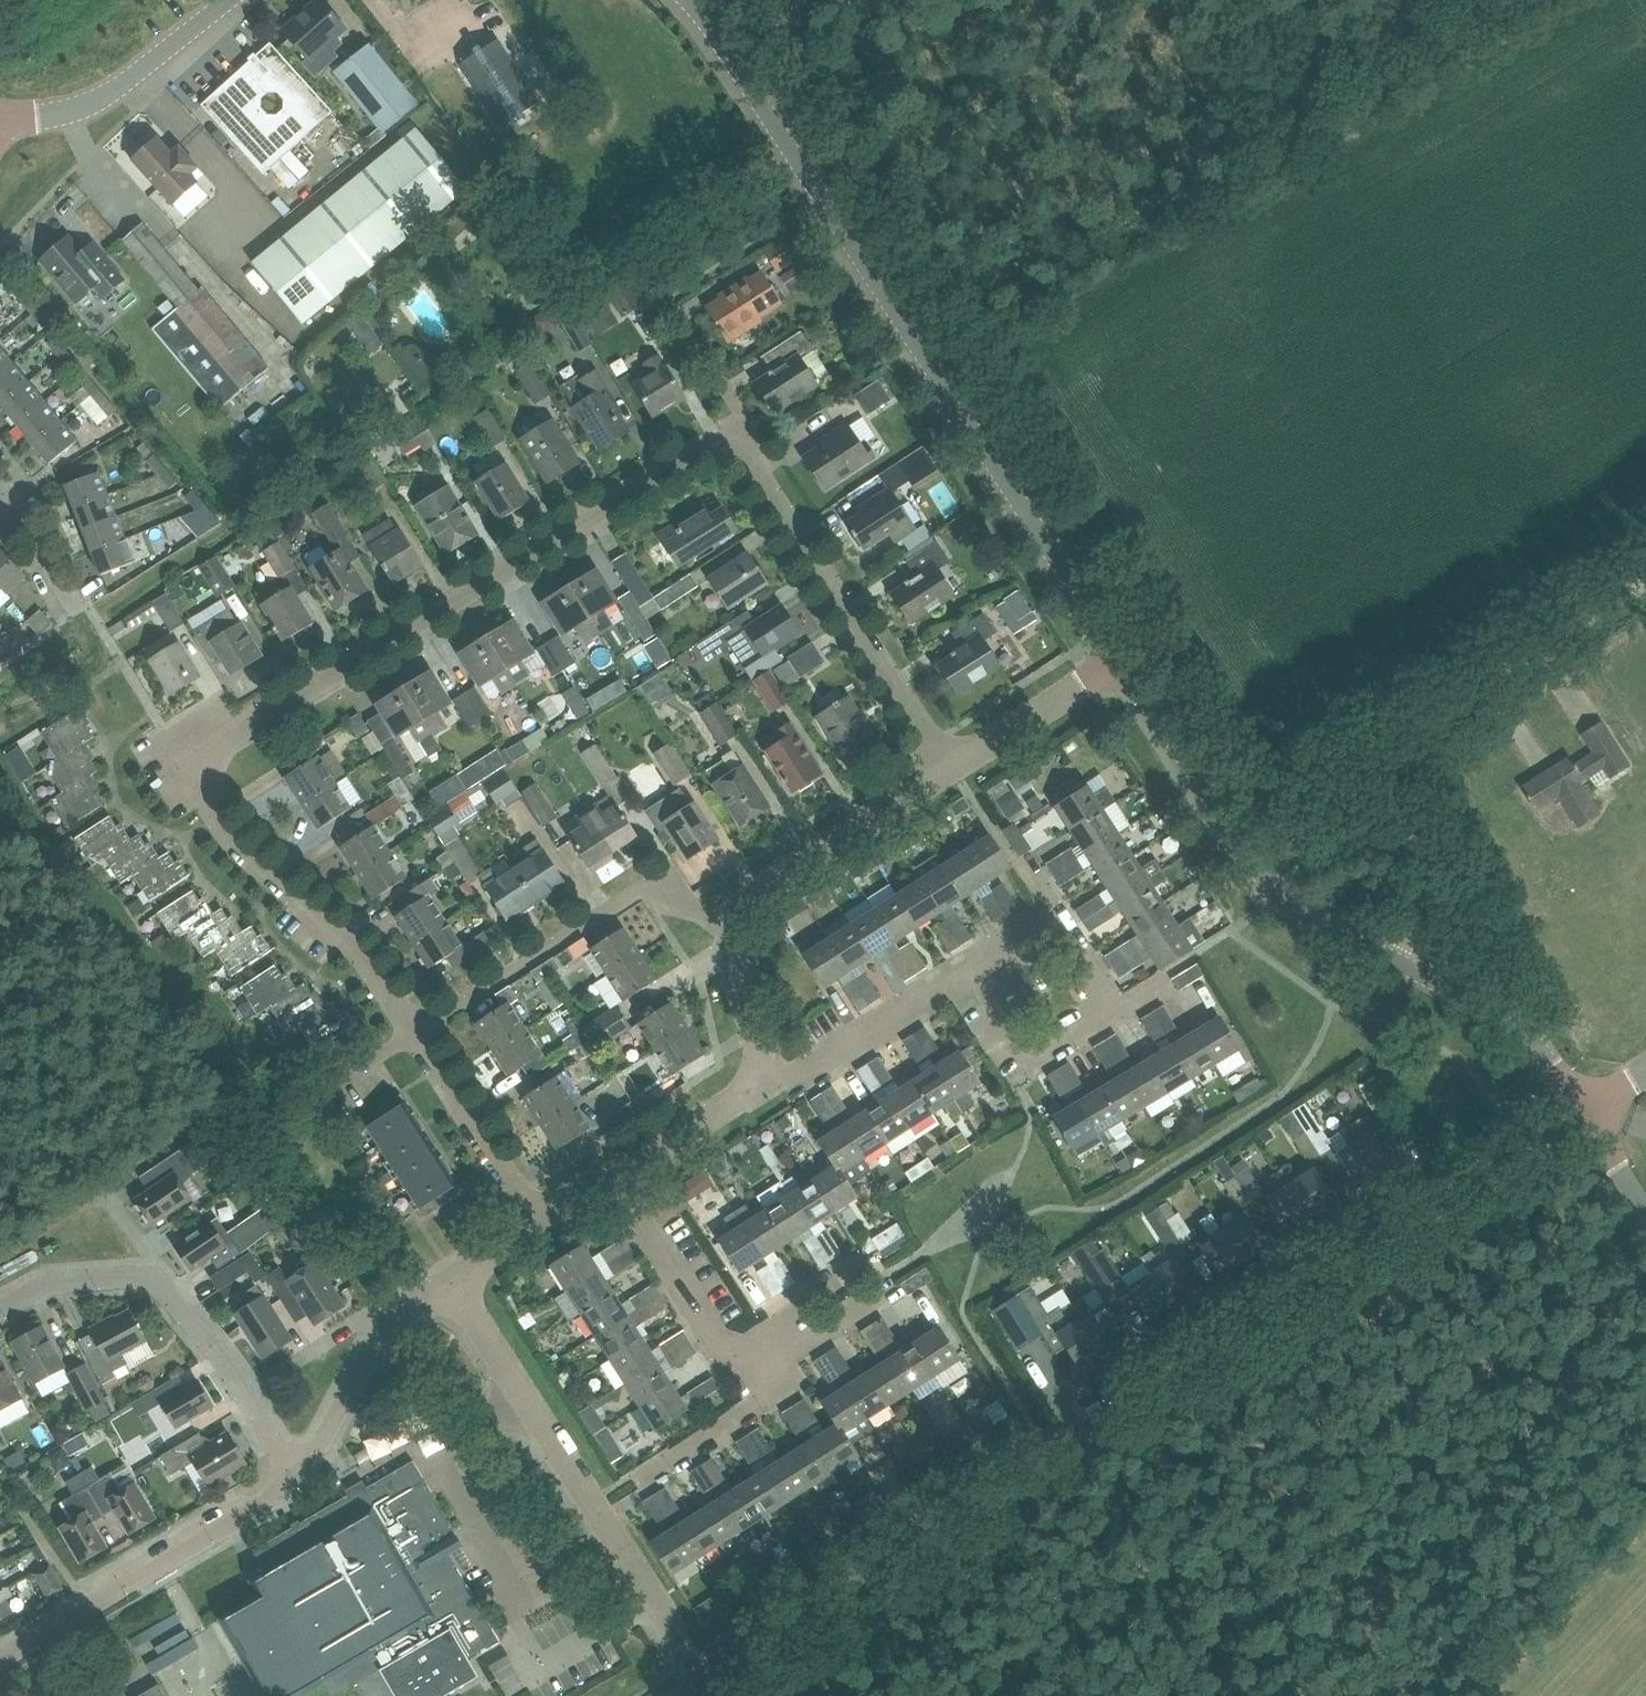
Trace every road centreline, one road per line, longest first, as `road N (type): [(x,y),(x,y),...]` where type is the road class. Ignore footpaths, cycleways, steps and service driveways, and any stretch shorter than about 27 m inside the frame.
road 1 (residential): [(413,1035),(338,926),(236,840),(205,802),(198,776),(207,752),(705,447),(730,447),(751,467),(944,769)]
road 2 (unclassified): [(724,1665),(1590,1115)]
road 3 (unclassified): [(684,0),(712,33),(1121,664)]
road 4 (unclassified): [(1410,970),(1437,899),(1432,870),(1376,774),(1387,748),(1635,588)]
road 5 (residential): [(704,1678),(455,1293)]
road 6 (unclassified): [(1121,664),(1267,888),(1410,970)]
road 7 (residential): [(298,1481),(207,1340),(153,1281),(46,1289),(0,1314)]
road 8 (residential): [(413,1035),(639,889),(733,929)]
road 9 (residential): [(0,1654),(298,1481)]
road 10 (residential): [(974,967),(1029,1059),(1114,1009),(1058,917)]
road 11 (unclassified): [(0,120),(58,116),(119,91),(232,0)]
road 12 (residential): [(733,929),(746,908),(944,769)]
road 13 (residential): [(298,1481),(374,1340),(406,1310),(455,1293)]
road 14 (residential): [(764,1092),(974,967)]
road 15 (residential): [(622,1178),(723,1347),(761,1369)]
road 16 (unclassified): [(1410,970),(1530,1040),(1590,1115)]
road 17 (residential): [(538,1231),(413,1035)]
road 18 (residential): [(944,769),(1121,664)]
road 19 (residential): [(761,1369),(765,1400),(646,1477)]
road 20 (residential): [(622,1178),(764,1092)]
road 21 (residential): [(764,1092),(733,929)]
road 22 (residential): [(761,1369),(876,1298)]
road 23 (residential): [(77,602),(9,498)]

